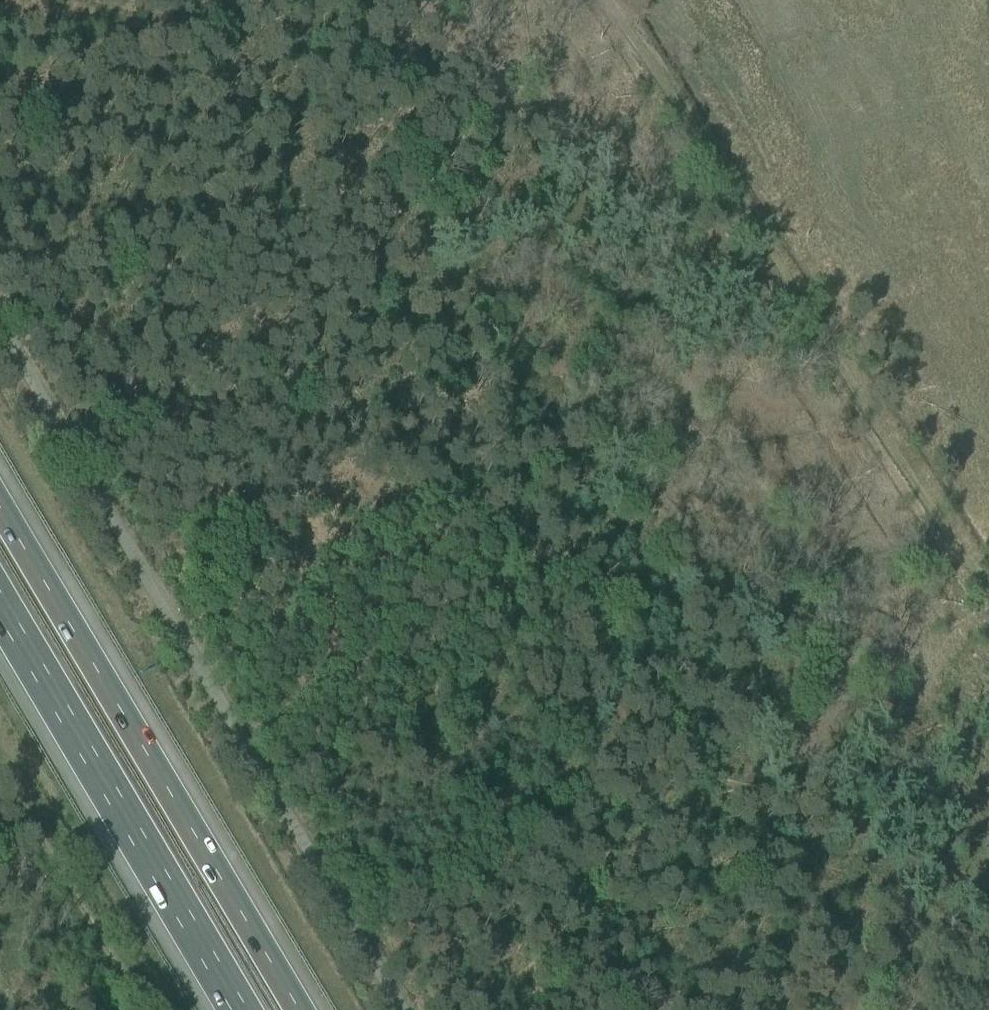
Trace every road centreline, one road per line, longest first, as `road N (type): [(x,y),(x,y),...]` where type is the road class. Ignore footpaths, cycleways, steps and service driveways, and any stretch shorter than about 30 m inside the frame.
road 1 (track): [(988,609),(605,0)]
road 2 (motorway): [(299,1009),(0,509)]
road 3 (motorway): [(0,602),(241,1009)]
road 4 (track): [(162,1009),(0,727)]

